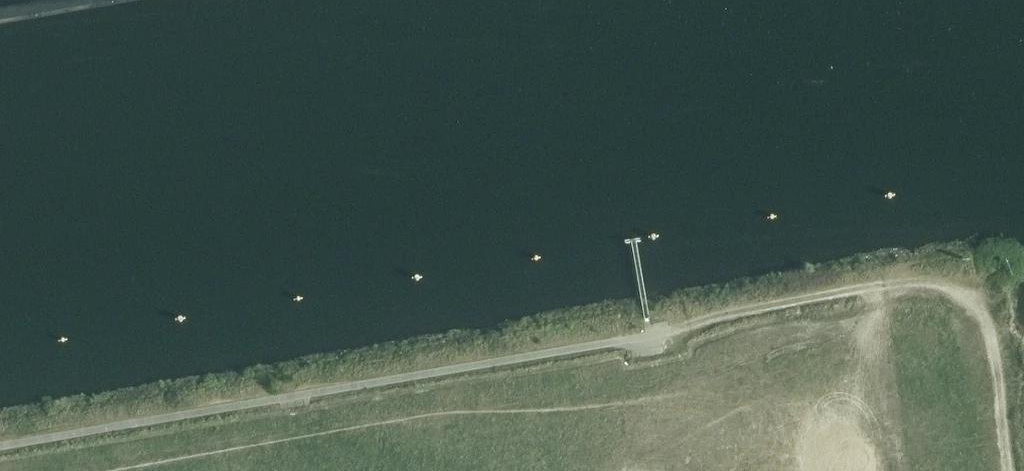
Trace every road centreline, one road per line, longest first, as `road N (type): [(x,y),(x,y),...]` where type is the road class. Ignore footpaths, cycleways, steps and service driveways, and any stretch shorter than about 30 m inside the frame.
road 1 (track): [(1015,470),(999,330),(981,284),(923,282),(0,443)]

